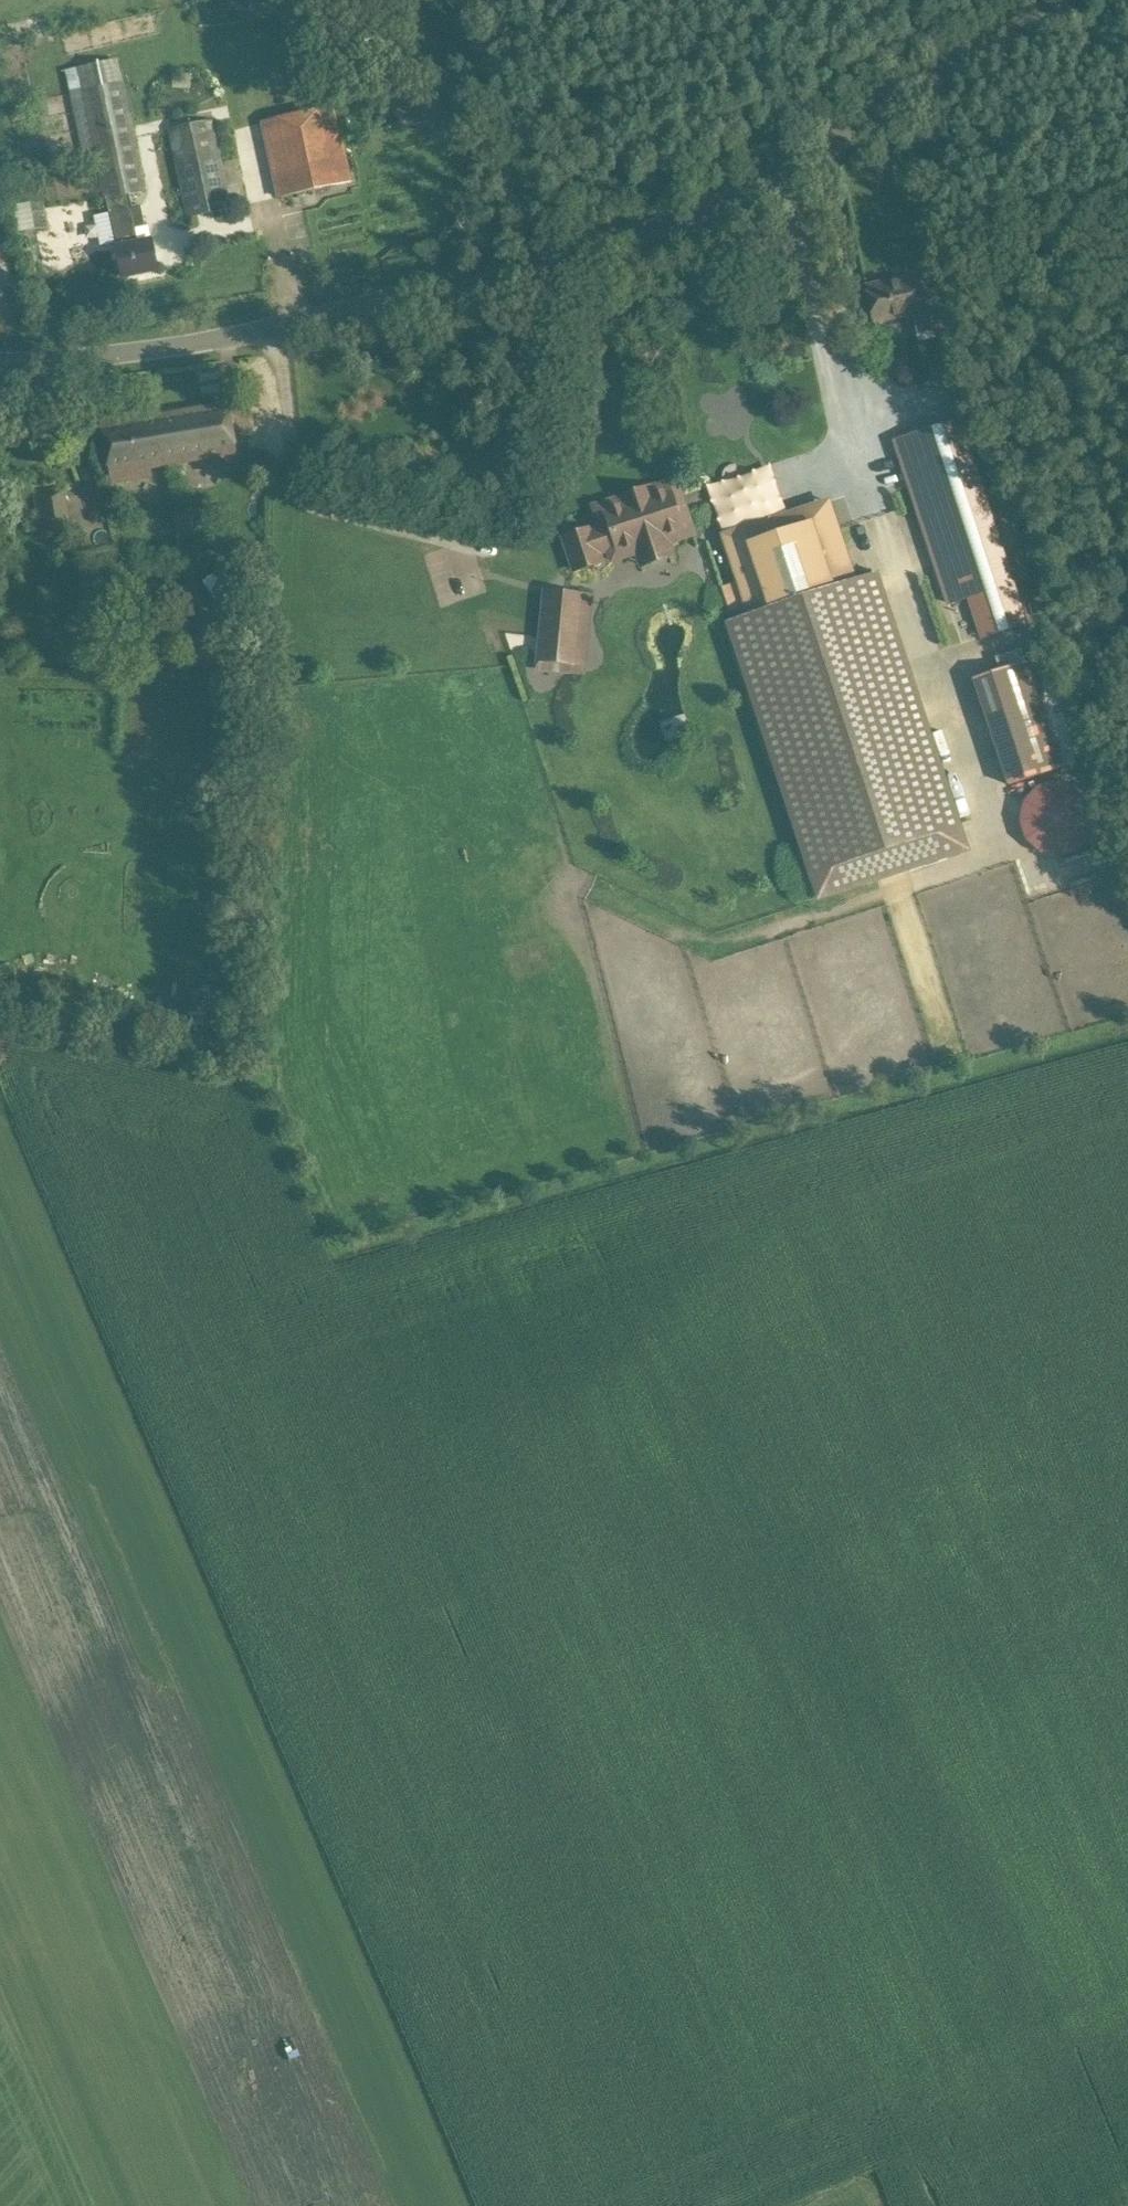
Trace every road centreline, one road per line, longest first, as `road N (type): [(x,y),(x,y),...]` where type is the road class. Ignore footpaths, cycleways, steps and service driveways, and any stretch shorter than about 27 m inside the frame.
road 1 (unclassified): [(0,367),(213,341),(446,292),(774,165),(1026,0)]

